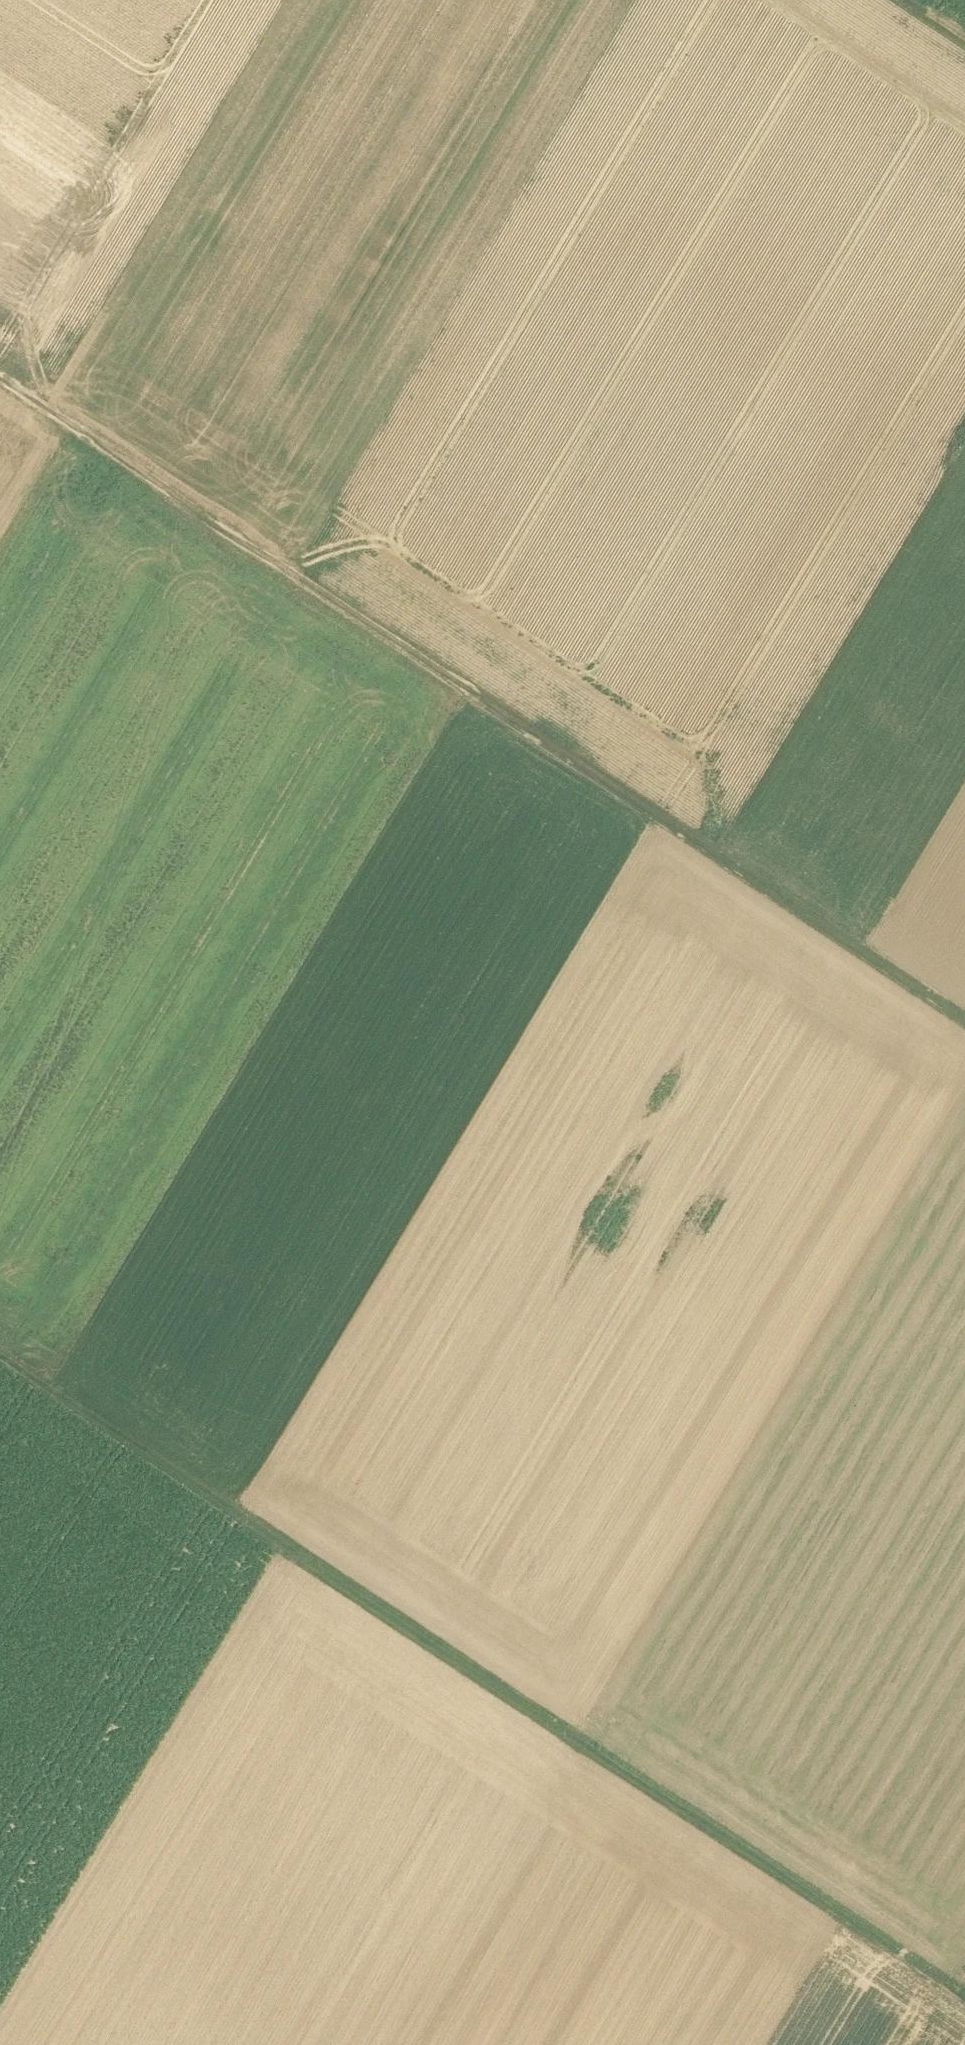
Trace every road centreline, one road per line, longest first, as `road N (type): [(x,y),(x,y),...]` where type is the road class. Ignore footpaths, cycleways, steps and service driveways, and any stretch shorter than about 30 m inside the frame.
road 1 (track): [(0,1354),(964,1996)]
road 2 (track): [(964,1019),(0,378)]

